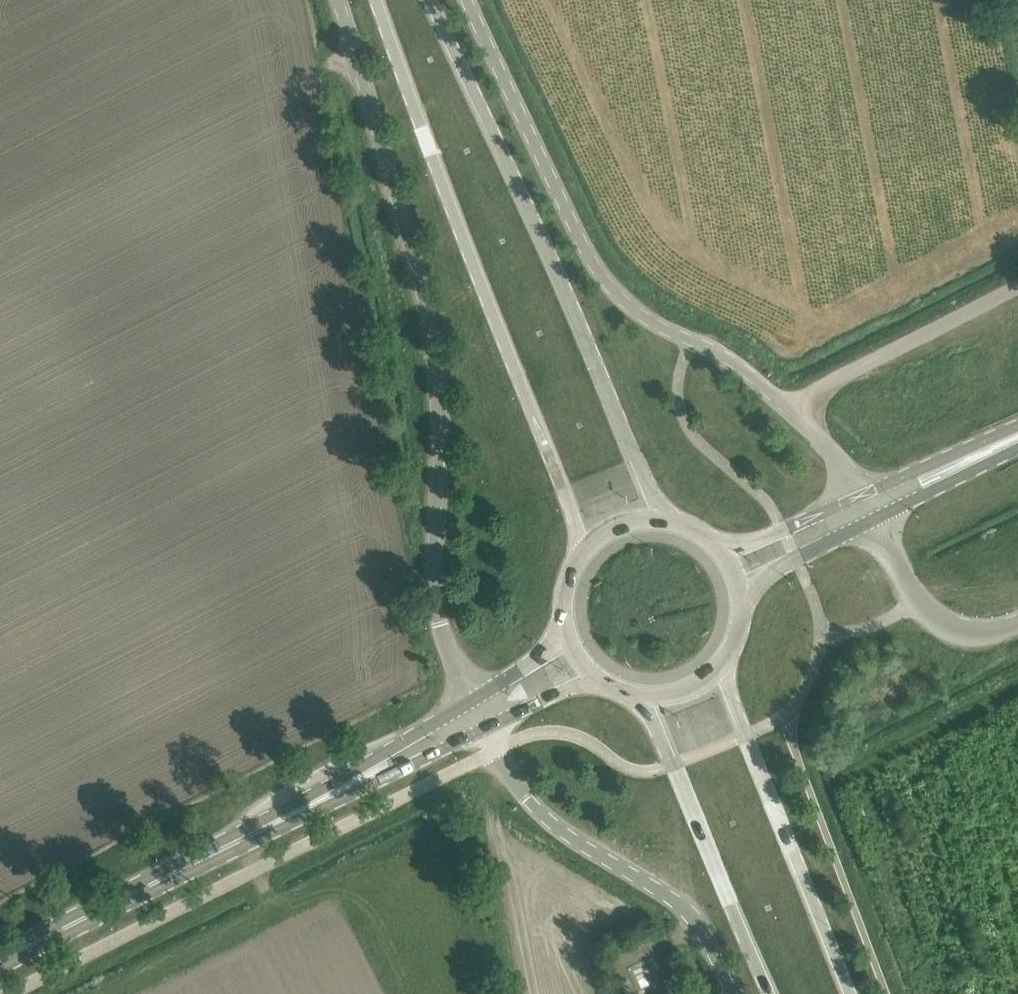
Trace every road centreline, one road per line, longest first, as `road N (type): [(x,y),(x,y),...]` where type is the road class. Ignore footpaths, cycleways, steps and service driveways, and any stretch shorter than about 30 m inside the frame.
road 1 (unclassified): [(472,699),(432,588),(440,398),(428,306),(338,0)]
road 2 (primary): [(375,0),(586,558)]
road 3 (primary): [(669,526),(431,0)]
road 4 (unclassified): [(786,407),(742,367),(649,320),(601,277),(468,0)]
road 5 (primary): [(0,960),(358,780)]
road 6 (unclassified): [(737,993),(693,911),(537,809),(486,727)]
road 7 (primary): [(850,993),(725,665)]
road 8 (primary): [(638,698),(655,720),(770,993)]
road 9 (unclassified): [(786,407),(1017,287)]
road 10 (unclassified): [(875,519),(921,602),(956,629),(988,631),(1017,619)]
road 11 (primary): [(742,604),(768,575),(875,519)]
road 12 (primary): [(864,496),(717,550)]
road 13 (primary): [(472,699),(383,754),(358,780)]
road 14 (primary): [(358,780),(393,774),(486,727)]
road 15 (primary): [(988,452),(913,471),(864,496)]
road 16 (primary): [(875,519),(988,452)]
road 17 (primary): [(486,727),(579,684),(602,682)]
road 18 (primary): [(568,624),(553,647),(472,699)]

